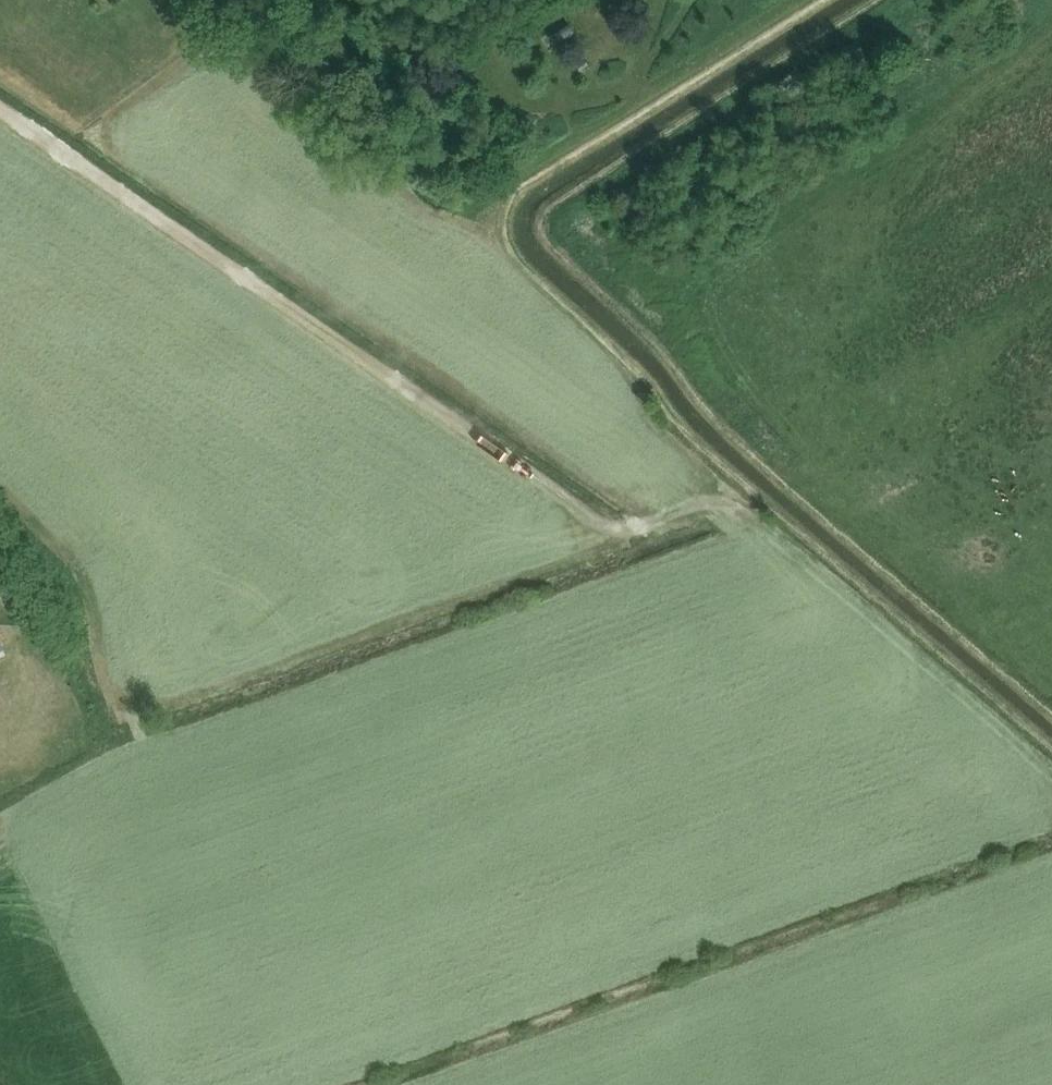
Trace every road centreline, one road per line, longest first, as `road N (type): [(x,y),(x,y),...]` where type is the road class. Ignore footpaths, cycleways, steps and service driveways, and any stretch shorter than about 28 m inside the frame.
road 1 (track): [(761,533),(719,506),(617,539),(0,119)]

